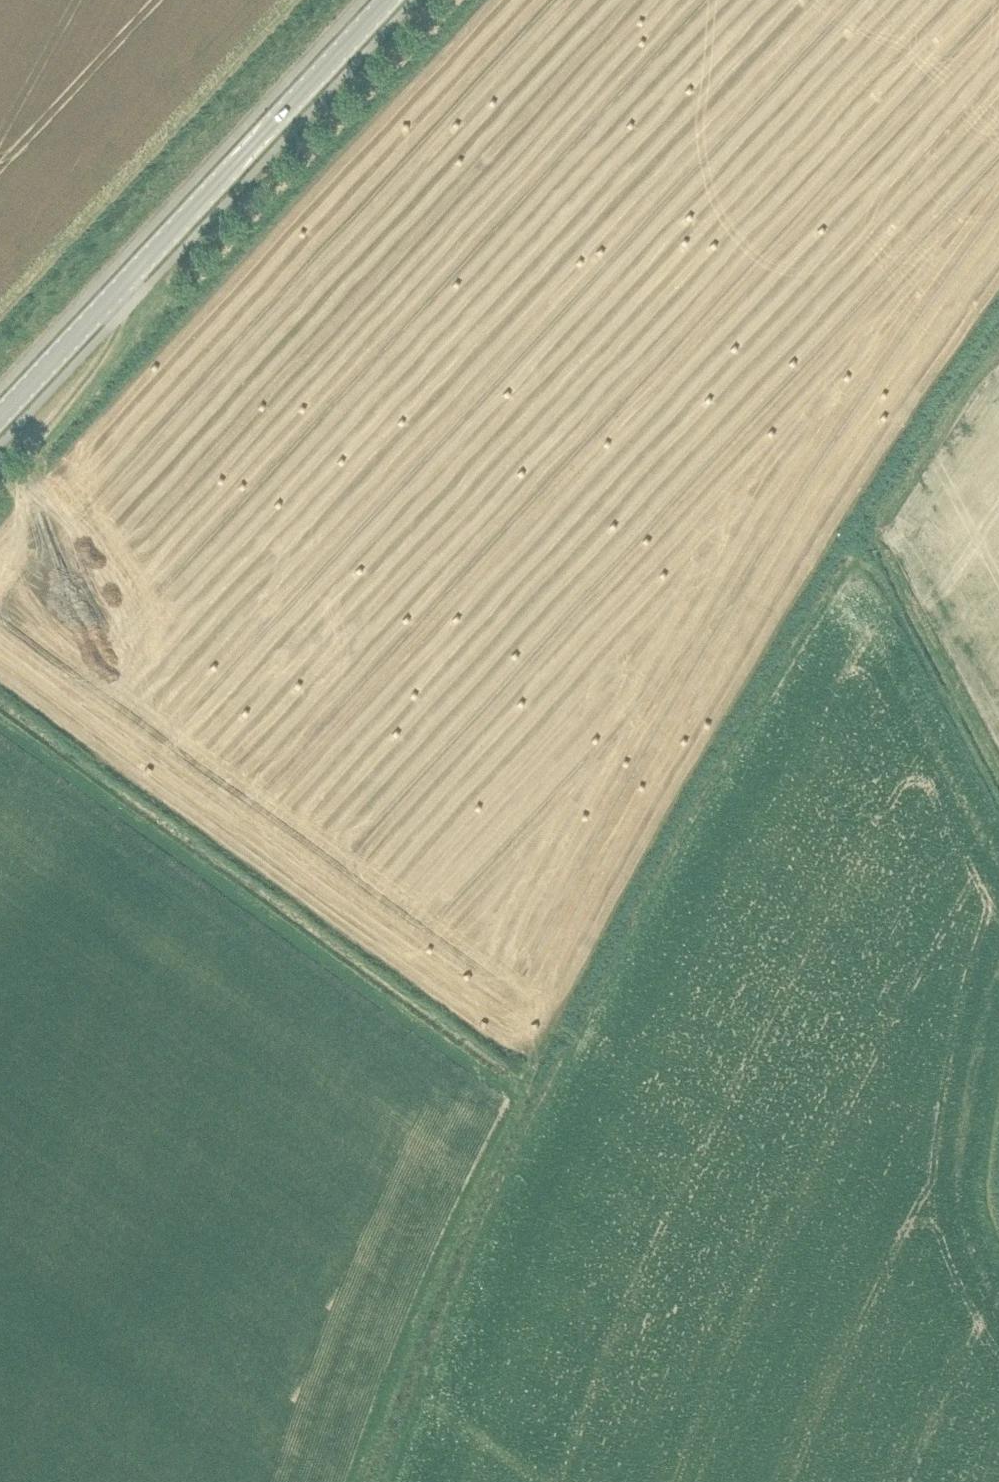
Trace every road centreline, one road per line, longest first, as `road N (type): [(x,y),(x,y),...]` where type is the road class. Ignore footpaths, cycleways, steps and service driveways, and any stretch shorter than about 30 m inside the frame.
road 1 (secondary): [(0,423),(392,0)]

